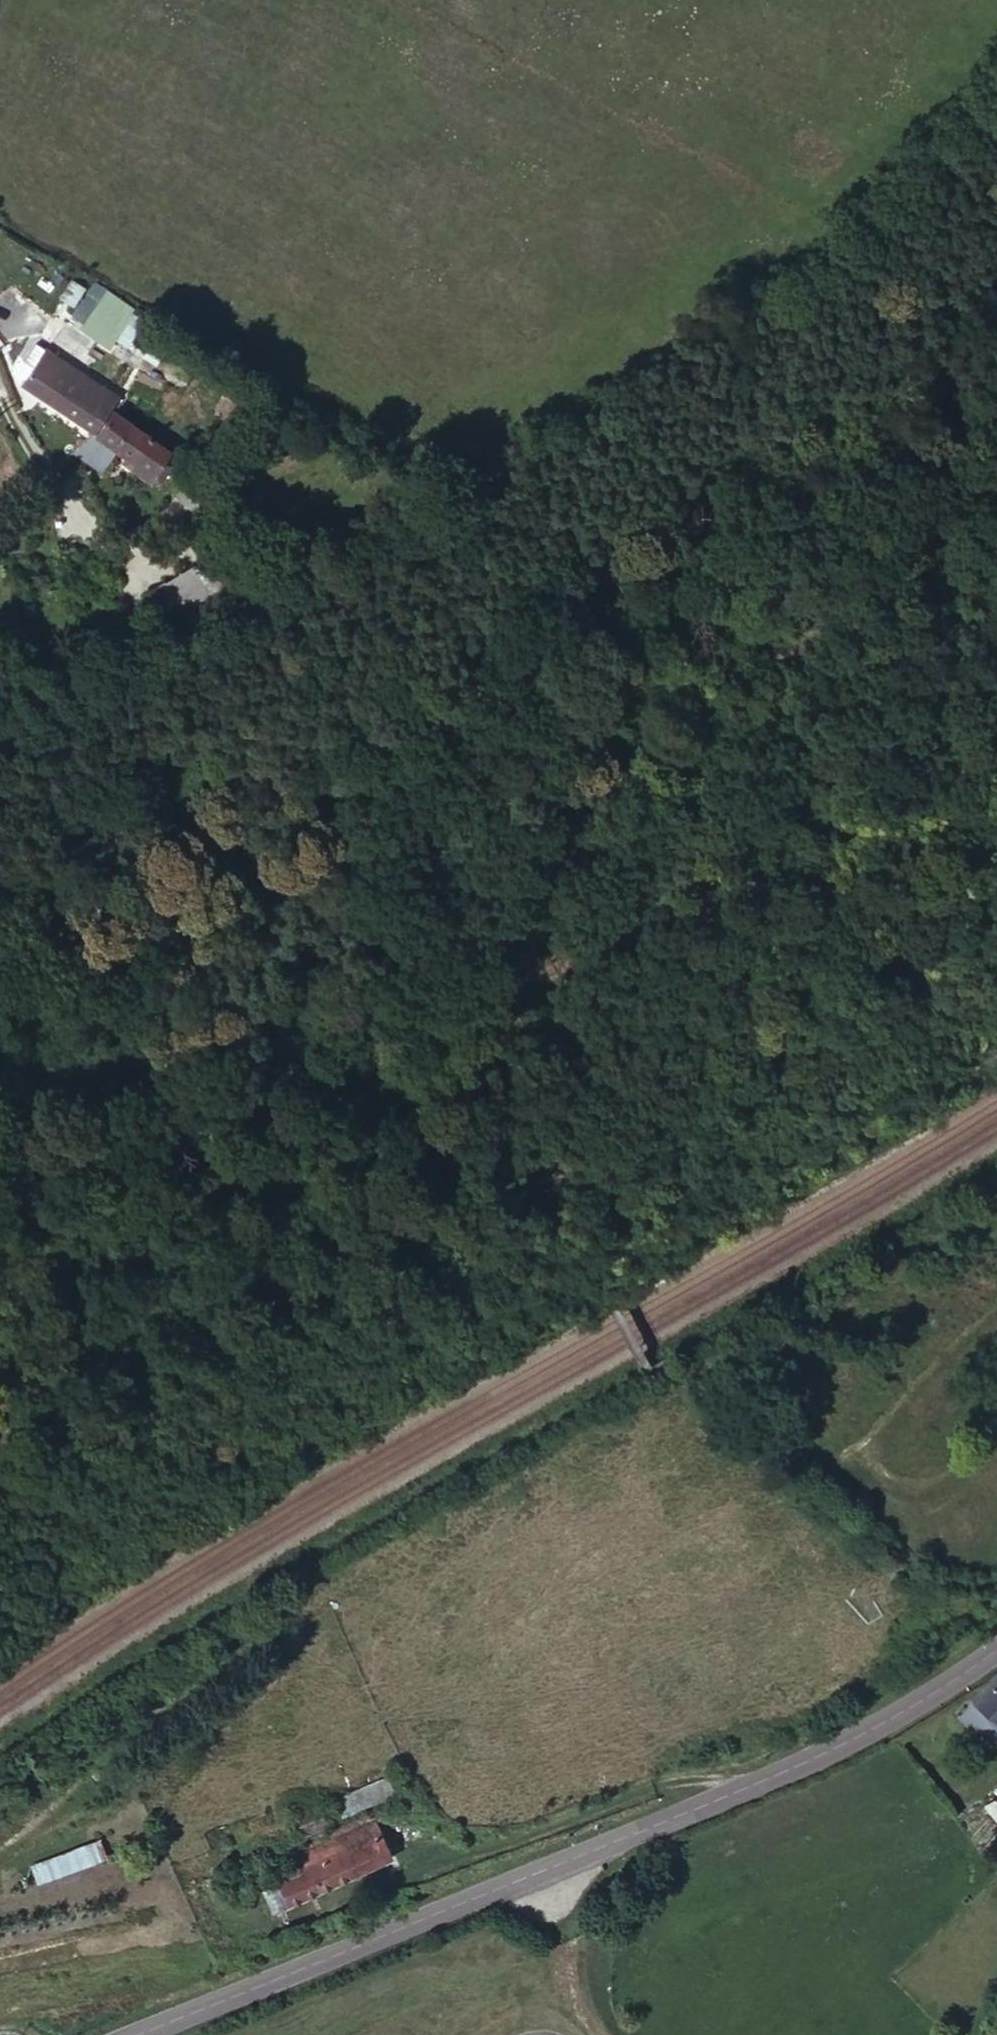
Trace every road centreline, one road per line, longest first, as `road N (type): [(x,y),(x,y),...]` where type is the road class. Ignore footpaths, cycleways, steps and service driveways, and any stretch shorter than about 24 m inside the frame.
road 1 (tertiary): [(996,1653),(860,1738),(136,2034)]
road 2 (track): [(494,1206),(337,1264),(0,1442)]

